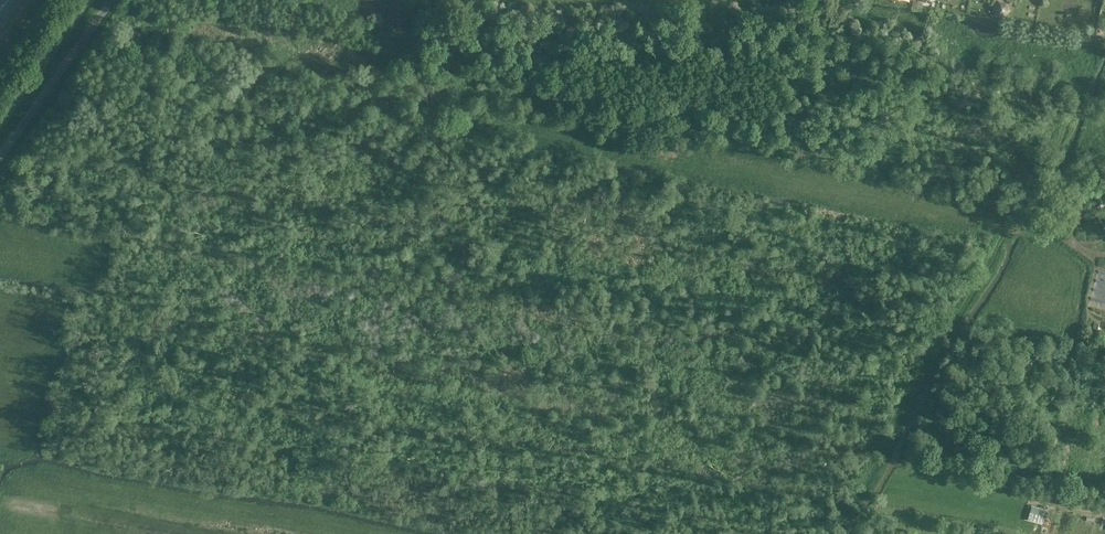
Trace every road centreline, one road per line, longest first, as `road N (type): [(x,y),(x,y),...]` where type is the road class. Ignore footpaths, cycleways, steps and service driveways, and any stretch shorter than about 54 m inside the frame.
road 1 (unclassified): [(0,157),(109,0)]

